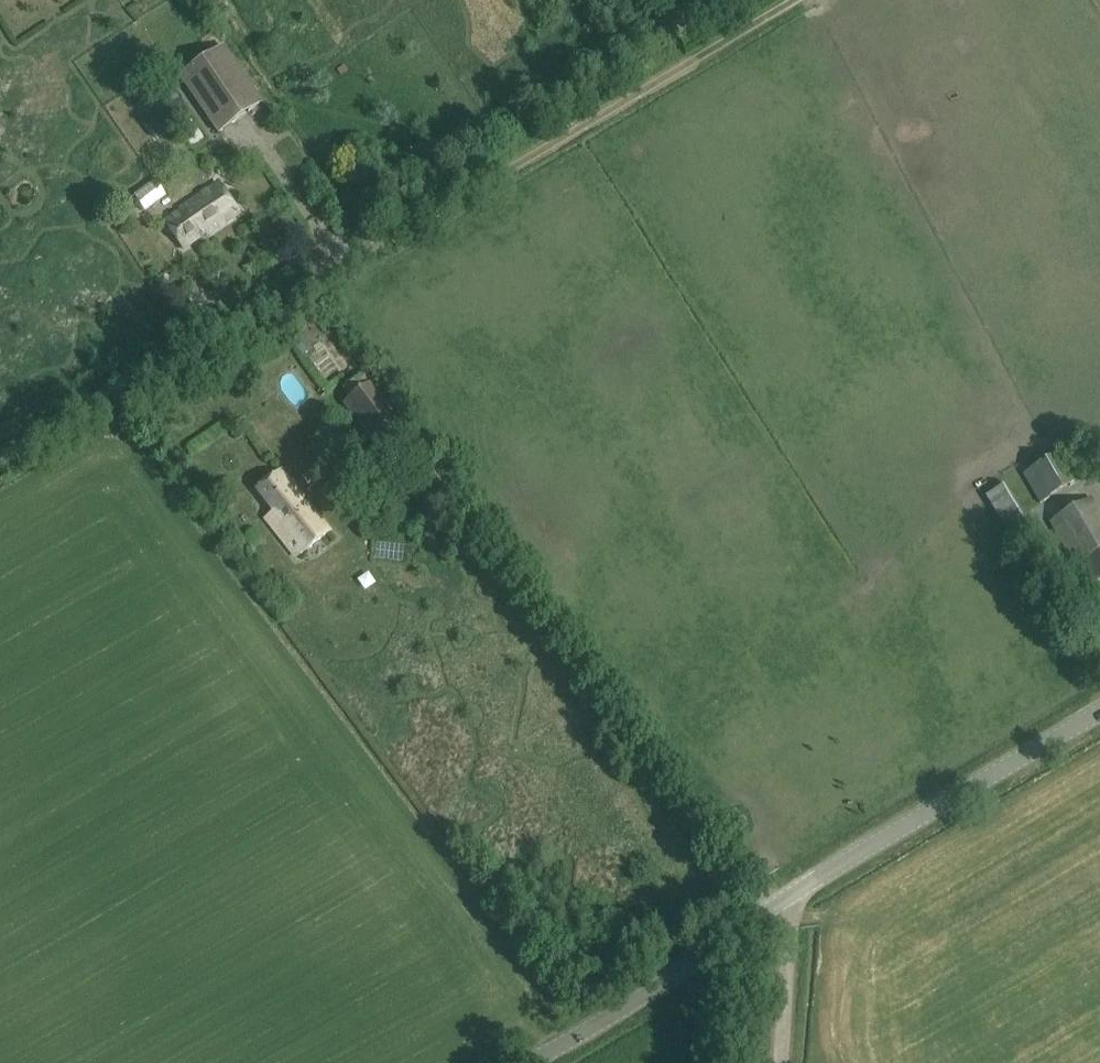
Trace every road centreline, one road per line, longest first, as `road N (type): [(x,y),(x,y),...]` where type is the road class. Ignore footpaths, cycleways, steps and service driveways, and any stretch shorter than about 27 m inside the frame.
road 1 (tertiary): [(524,1062),(1099,710)]
road 2 (track): [(460,477),(772,906)]
road 3 (unclassified): [(791,0),(338,267)]
road 4 (track): [(338,267),(0,465)]
road 5 (track): [(794,891),(780,1062)]

